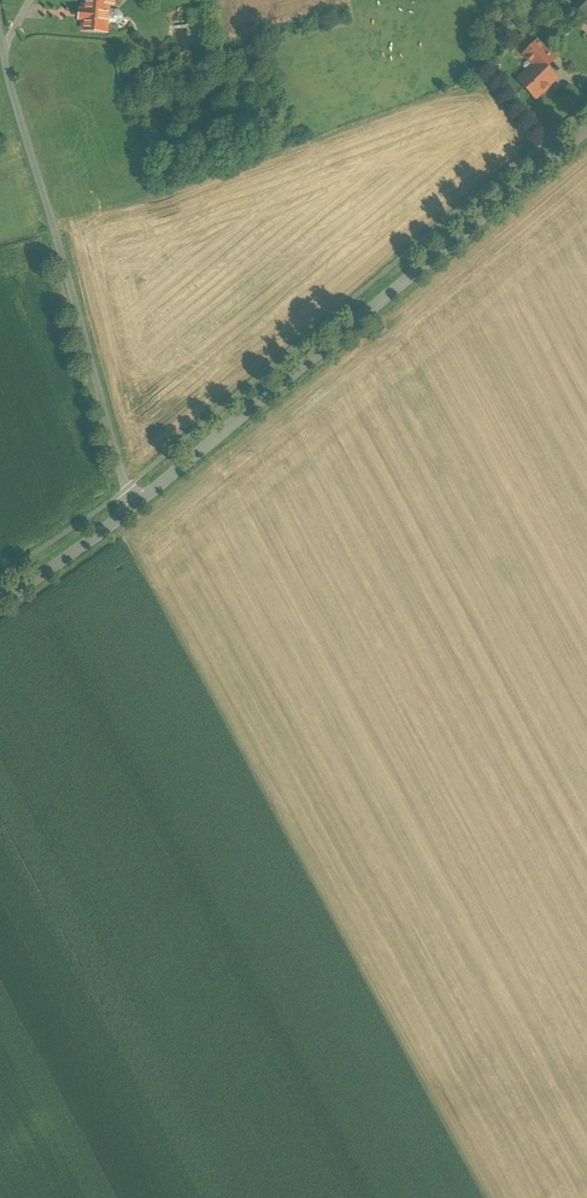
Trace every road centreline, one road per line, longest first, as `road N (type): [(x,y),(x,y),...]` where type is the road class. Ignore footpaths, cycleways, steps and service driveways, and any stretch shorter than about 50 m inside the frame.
road 1 (tertiary): [(136,506),(586,131)]
road 2 (unclassified): [(136,506),(0,33)]
road 3 (tertiary): [(4,599),(136,506)]

